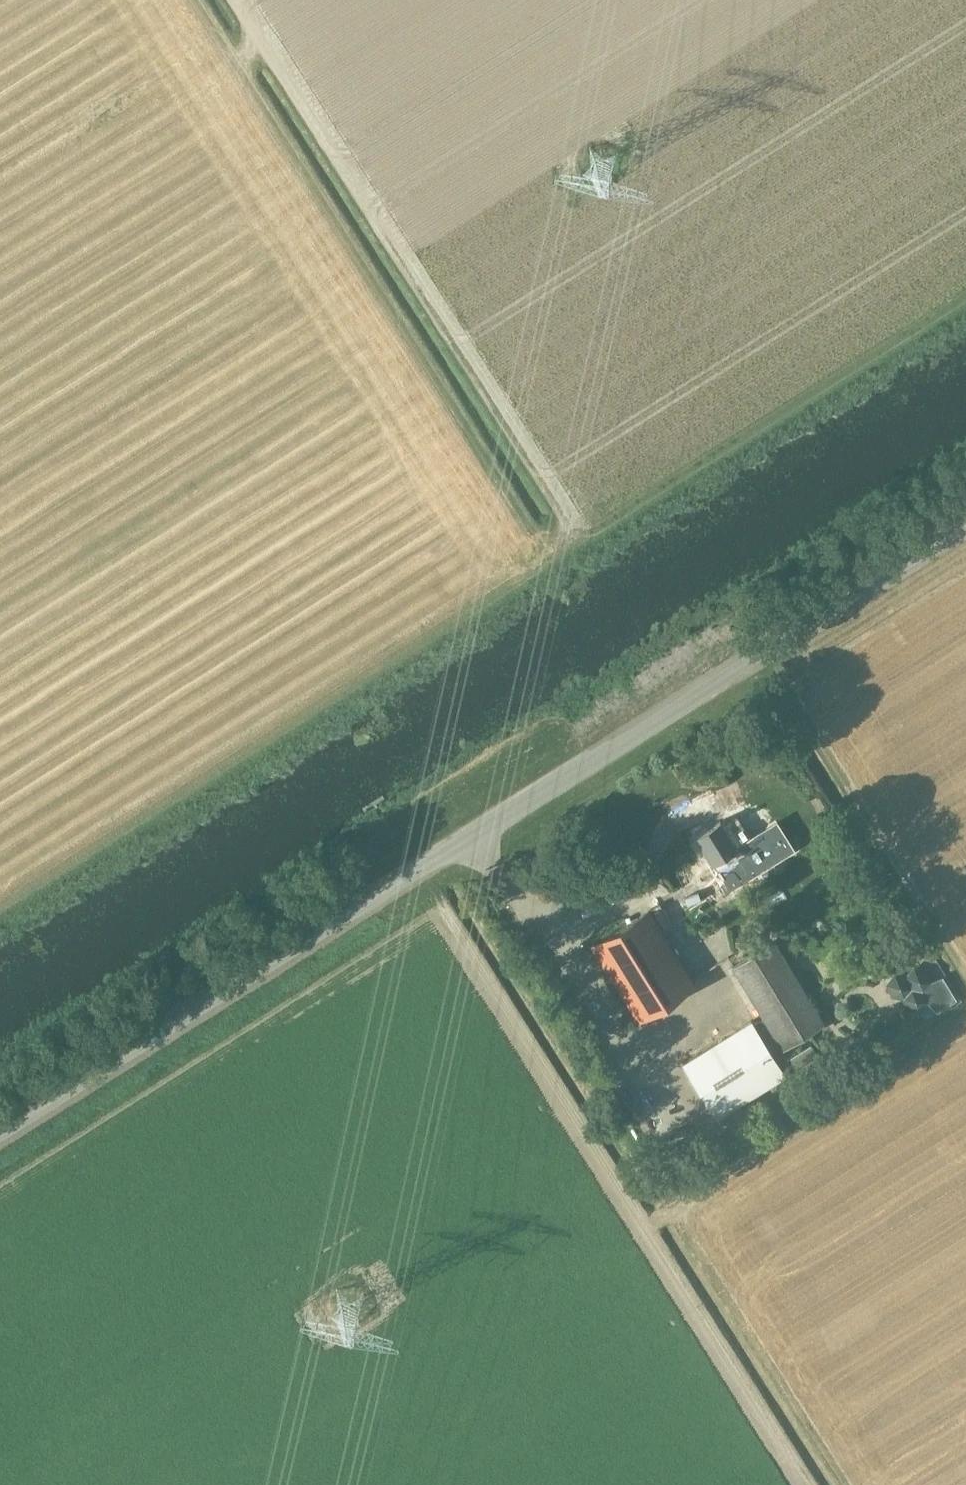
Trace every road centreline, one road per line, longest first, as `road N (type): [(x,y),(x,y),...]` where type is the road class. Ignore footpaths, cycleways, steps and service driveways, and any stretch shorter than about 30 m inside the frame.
road 1 (unclassified): [(0,1134),(965,525)]

